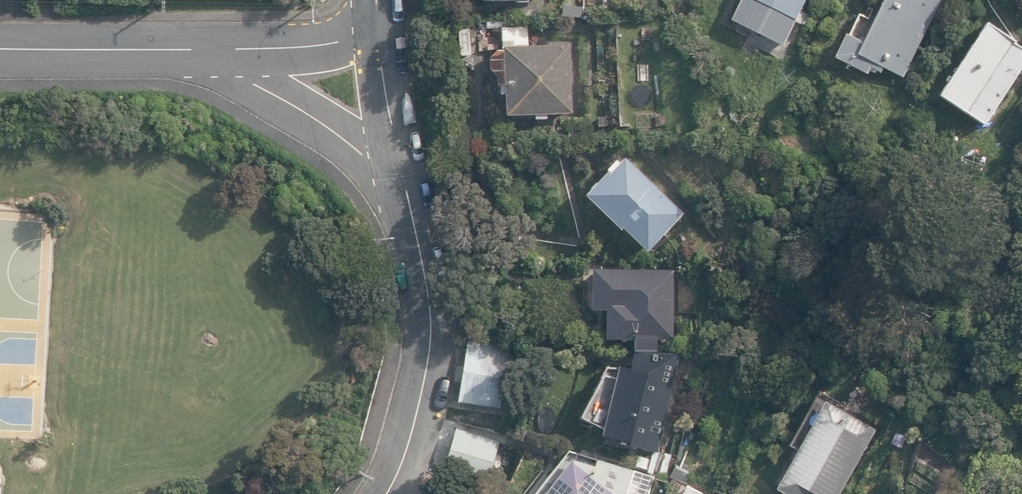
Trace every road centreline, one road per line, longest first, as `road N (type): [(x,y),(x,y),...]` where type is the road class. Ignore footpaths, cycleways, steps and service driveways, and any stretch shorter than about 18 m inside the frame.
road 1 (residential): [(381,493),(408,431),(423,323),(392,175)]
road 2 (residential): [(0,46),(226,45)]
road 3 (residential): [(226,45),(229,75),(314,120),(392,175)]
road 4 (residential): [(392,175),(376,19)]
road 5 (residential): [(226,45),(328,41),(376,19)]

